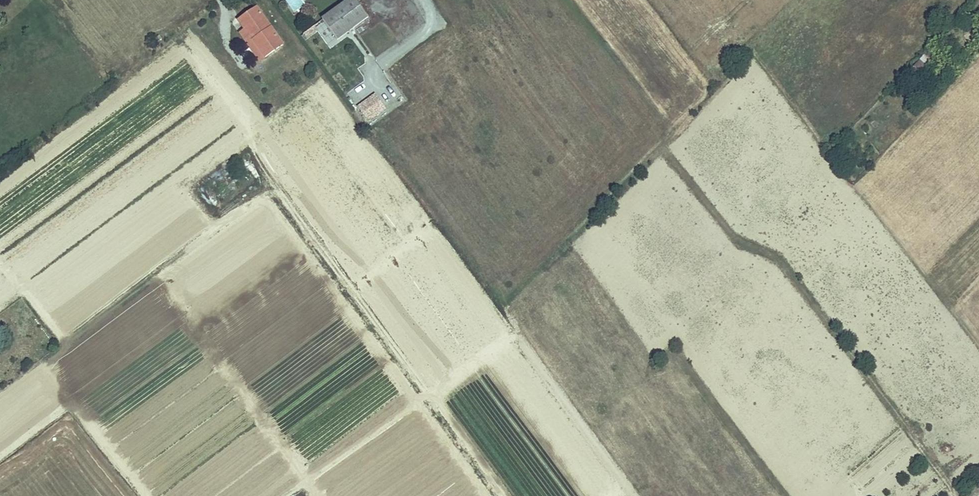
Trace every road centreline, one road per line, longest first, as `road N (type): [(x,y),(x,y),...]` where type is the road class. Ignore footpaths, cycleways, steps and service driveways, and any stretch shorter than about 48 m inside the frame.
road 1 (track): [(69,407),(46,376),(48,364),(261,195),(490,495)]
road 2 (track): [(146,495),(69,407),(0,453)]

